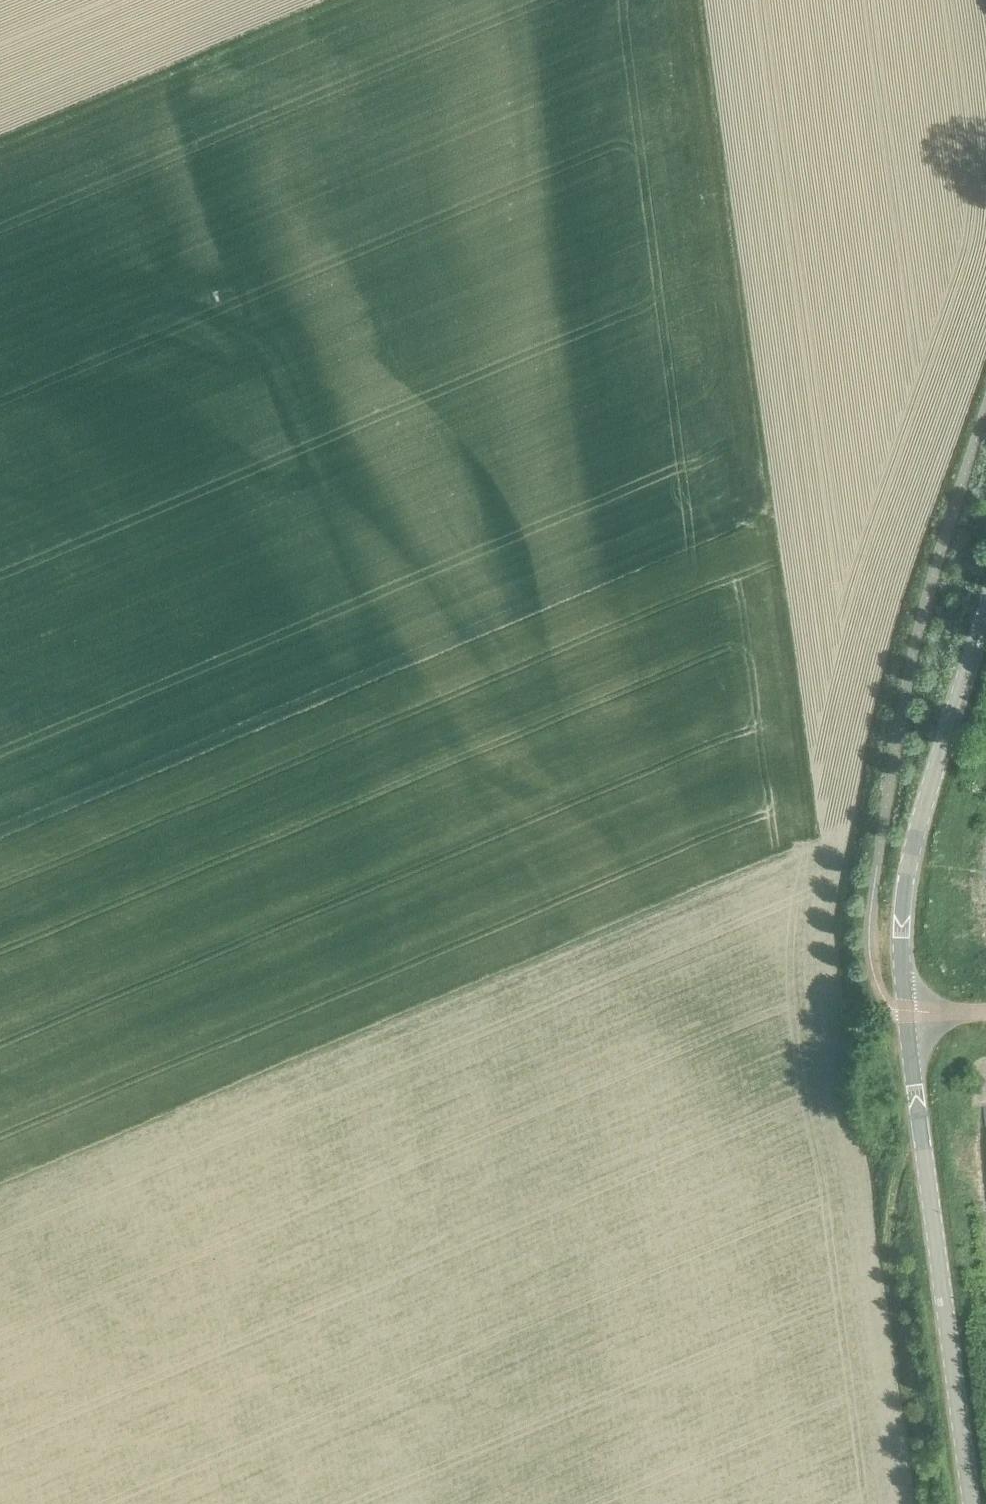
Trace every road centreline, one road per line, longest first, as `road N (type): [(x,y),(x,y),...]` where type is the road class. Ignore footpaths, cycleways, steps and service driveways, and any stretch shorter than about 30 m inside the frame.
road 1 (tertiary): [(971,1503),(906,1011)]
road 2 (tertiary): [(906,1011),(903,933),(914,840),(985,610)]

